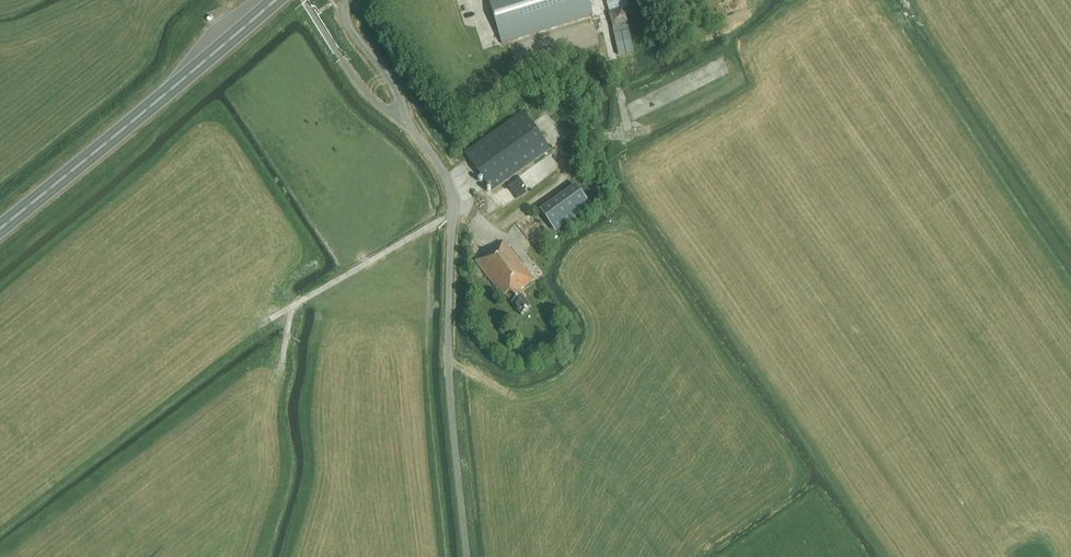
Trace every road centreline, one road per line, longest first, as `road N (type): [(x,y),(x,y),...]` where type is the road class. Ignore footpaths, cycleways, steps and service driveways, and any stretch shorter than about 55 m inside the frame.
road 1 (unclassified): [(469,556),(449,372),(449,190),(403,122),(387,75),(344,15),(347,0)]
road 2 (trunk): [(0,228),(275,0)]
road 3 (track): [(452,213),(467,211),(499,228),(565,176),(555,133),(625,132)]
road 4 (track): [(452,213),(272,318)]

